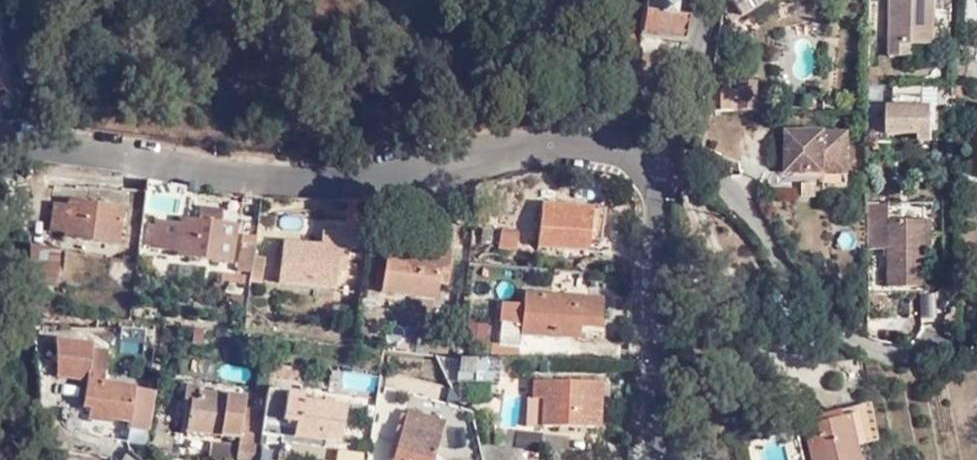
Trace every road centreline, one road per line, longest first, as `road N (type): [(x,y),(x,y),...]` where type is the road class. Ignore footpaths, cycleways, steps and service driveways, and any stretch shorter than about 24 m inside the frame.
road 1 (residential): [(653,159),(565,142),(392,178),(334,181),(191,173),(44,145),(0,147)]
road 2 (residential): [(976,345),(888,358),(831,338),(782,284),(759,226),(722,180),(653,159)]
road 3 (residential): [(651,459),(637,373),(653,159)]
road 4 (residential): [(653,159),(712,0)]

